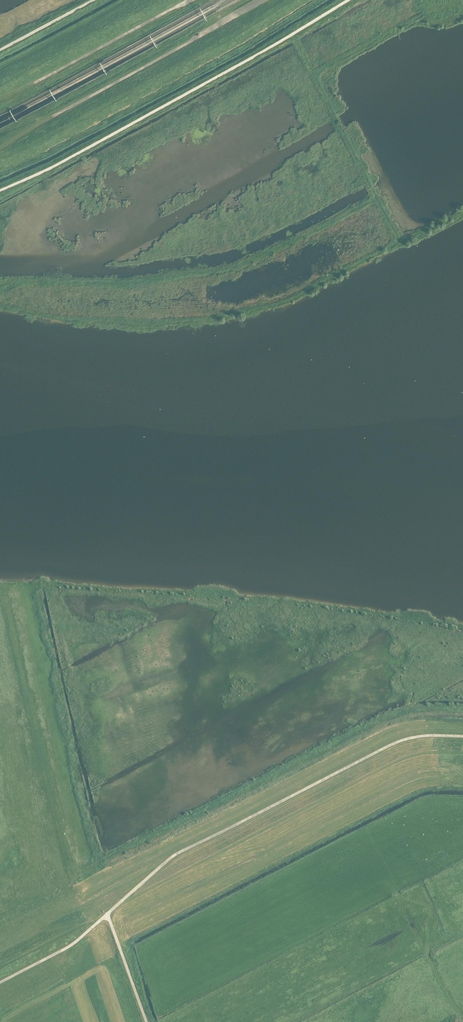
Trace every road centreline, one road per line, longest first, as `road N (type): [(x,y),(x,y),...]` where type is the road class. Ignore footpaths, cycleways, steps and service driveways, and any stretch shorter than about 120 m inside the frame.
road 1 (track): [(0,966),(398,760),(462,752)]

